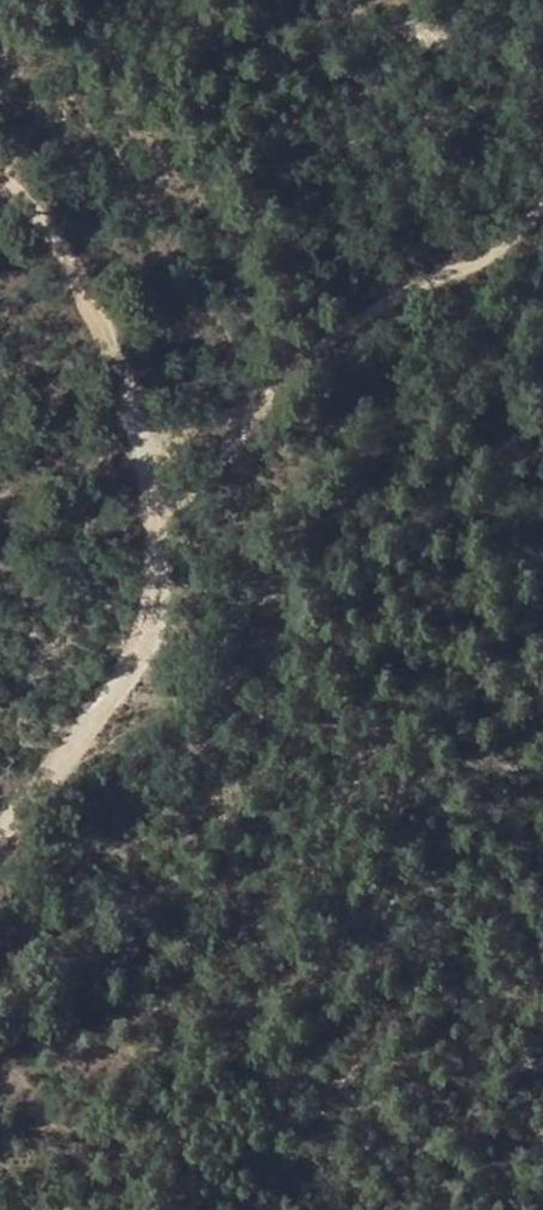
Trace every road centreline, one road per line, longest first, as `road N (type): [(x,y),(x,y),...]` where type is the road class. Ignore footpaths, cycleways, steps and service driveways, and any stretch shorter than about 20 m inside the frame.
road 1 (track): [(0,819),(137,653),(150,624),(163,517),(147,376),(135,342),(57,208),(36,183),(0,164)]
road 2 (track): [(163,517),(244,460),(300,365),(362,310),(542,226)]

